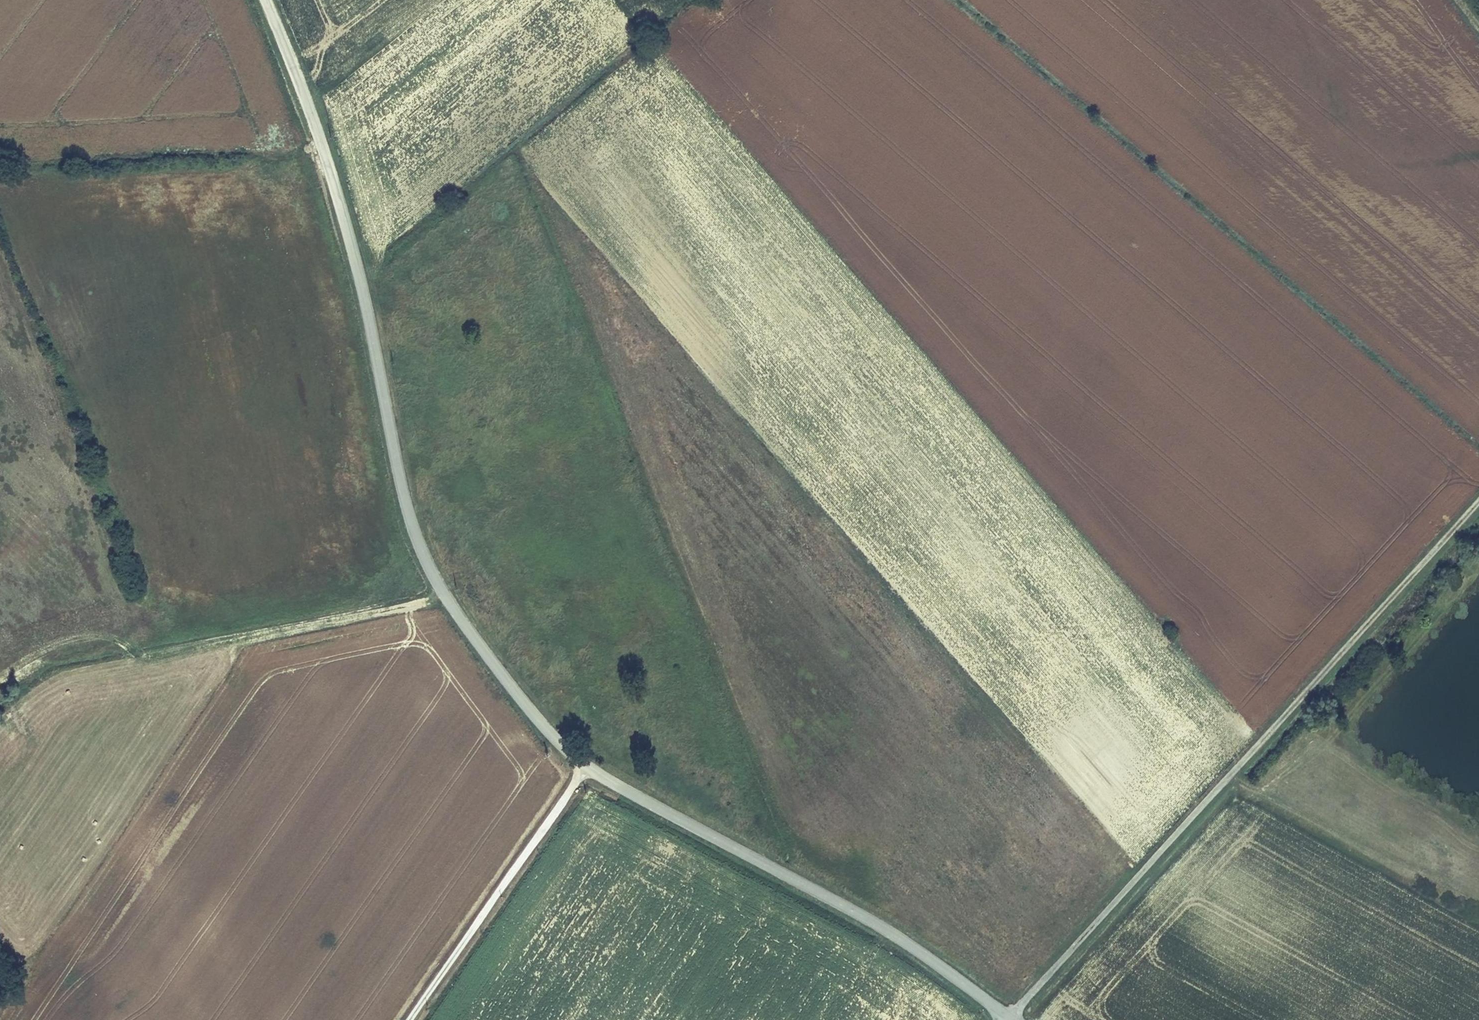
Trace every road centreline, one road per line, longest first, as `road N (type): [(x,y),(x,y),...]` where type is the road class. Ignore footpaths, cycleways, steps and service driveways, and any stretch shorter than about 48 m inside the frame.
road 1 (unclassified): [(264,0),(334,190),(411,527),(462,625),(585,767),(872,923),(1009,1019)]
road 2 (track): [(1478,499),(1011,1019)]

